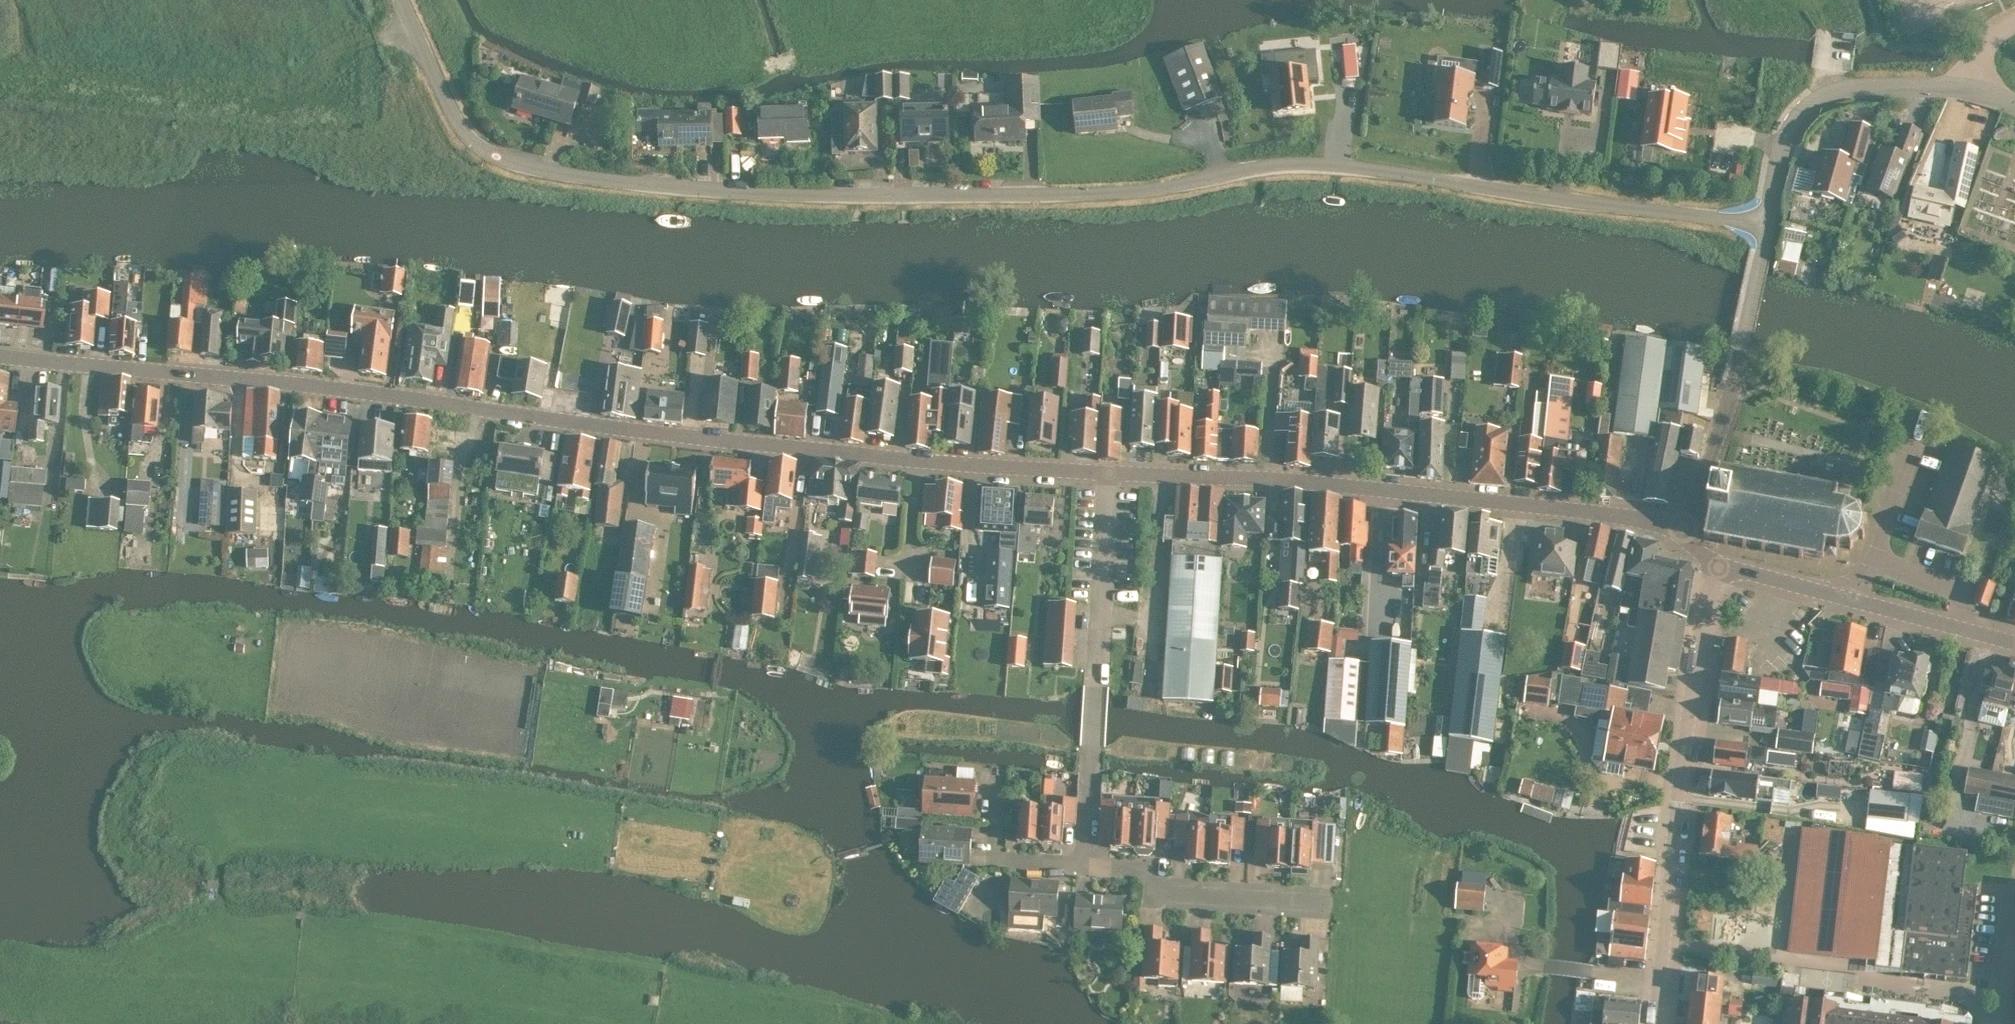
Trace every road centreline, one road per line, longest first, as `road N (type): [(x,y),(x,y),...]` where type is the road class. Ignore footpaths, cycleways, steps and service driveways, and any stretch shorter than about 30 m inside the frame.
road 1 (residential): [(1767,220),(1326,161),(1116,188),(846,192),(596,175),(483,146)]
road 2 (tertiary): [(1105,469),(645,428),(356,387),(0,352)]
road 3 (tertiary): [(1678,525),(1398,484),(1105,469)]
road 4 (residential): [(1659,1023),(1678,792),(1715,561)]
road 5 (residential): [(1087,861),(1105,469)]
road 6 (residential): [(2014,100),(1966,84),(1876,81),(1825,90),(1790,127),(1767,220)]
road 7 (unclassified): [(1678,525),(1729,396),(1767,220)]
road 8 (tertiary): [(2014,637),(1715,561)]
road 9 (residential): [(1324,901),(1146,889),(1147,864),(1087,861)]
road 10 (unclassified): [(483,146),(451,108),(402,0)]
road 11 (residential): [(996,803),(995,857),(1087,861)]
road 12 (residential): [(1998,1023),(2013,880)]

